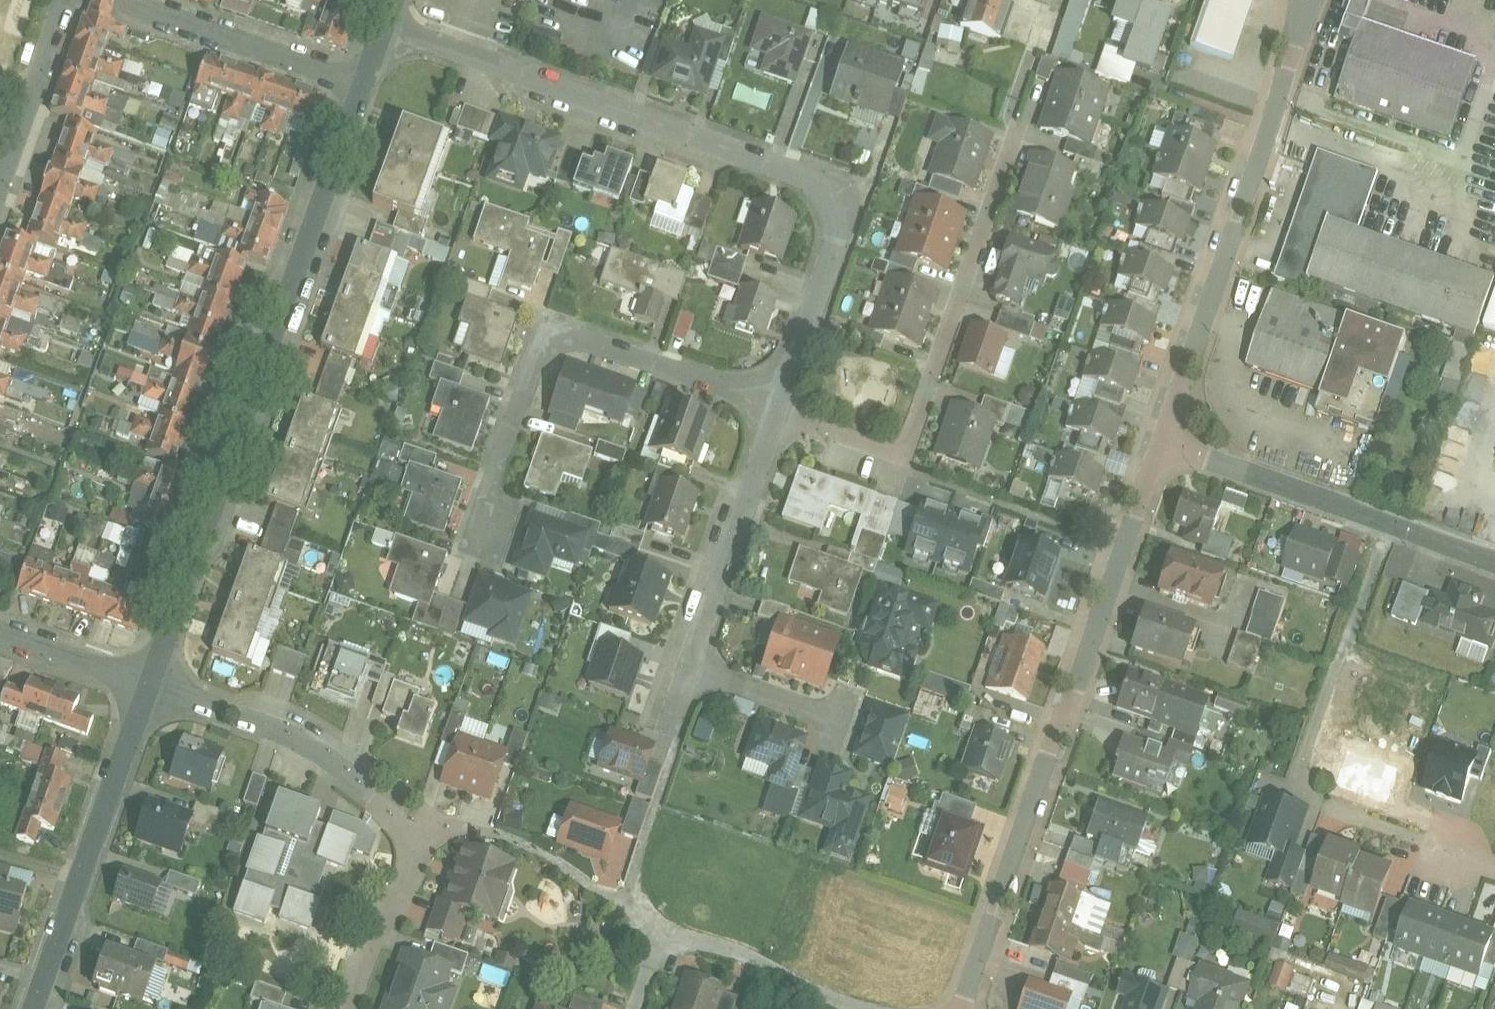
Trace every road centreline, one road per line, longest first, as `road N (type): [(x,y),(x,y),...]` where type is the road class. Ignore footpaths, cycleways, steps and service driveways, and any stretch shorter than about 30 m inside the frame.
road 1 (residential): [(776,406),(839,225),(833,198),(806,173),(388,24)]
road 2 (residential): [(364,86),(149,683)]
road 3 (residential): [(965,1008),(1161,439)]
road 4 (residential): [(149,683),(302,735),(397,812),(413,837),(414,866),(345,1008)]
road 5 (residential): [(1014,129),(902,468),(848,448),(836,434),(776,406)]
road 6 (residential): [(1161,439),(1308,0)]
road 7 (residential): [(776,406),(547,326),(481,523)]
road 8 (residential): [(1161,439),(1494,563)]
road 9 (residential): [(149,683),(34,1008)]
road 10 (residential): [(861,1008),(764,962),(661,934),(637,1008)]
road 11 (residential): [(686,665),(776,406)]
road 12 (residential): [(128,0),(364,86)]
road 13 (residential): [(64,0),(0,179)]
road 14 (residential): [(840,717),(686,665)]
road 15 (residential): [(1494,868),(1343,816)]
road 16 (residential): [(0,626),(149,683)]

